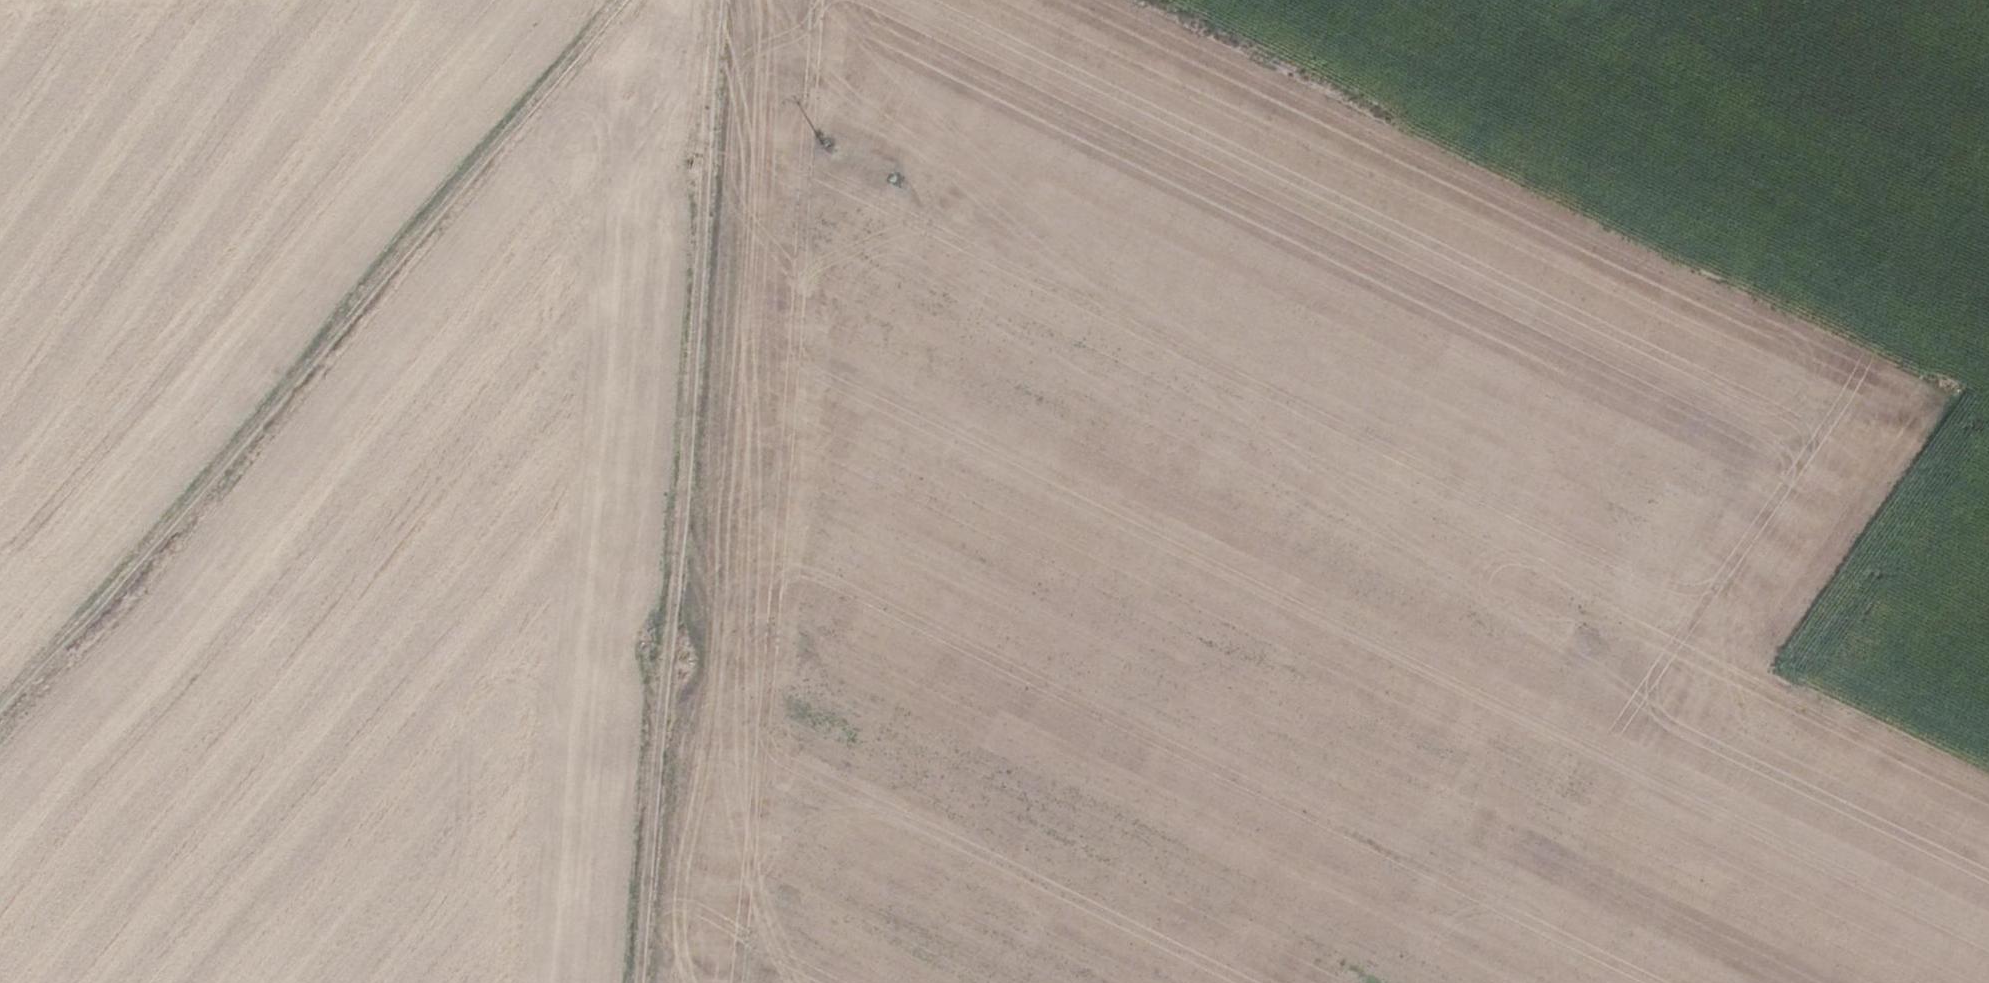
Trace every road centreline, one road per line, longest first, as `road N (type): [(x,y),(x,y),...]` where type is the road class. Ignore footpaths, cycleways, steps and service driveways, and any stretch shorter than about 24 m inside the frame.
road 1 (track): [(639,982),(688,476),(718,0)]

